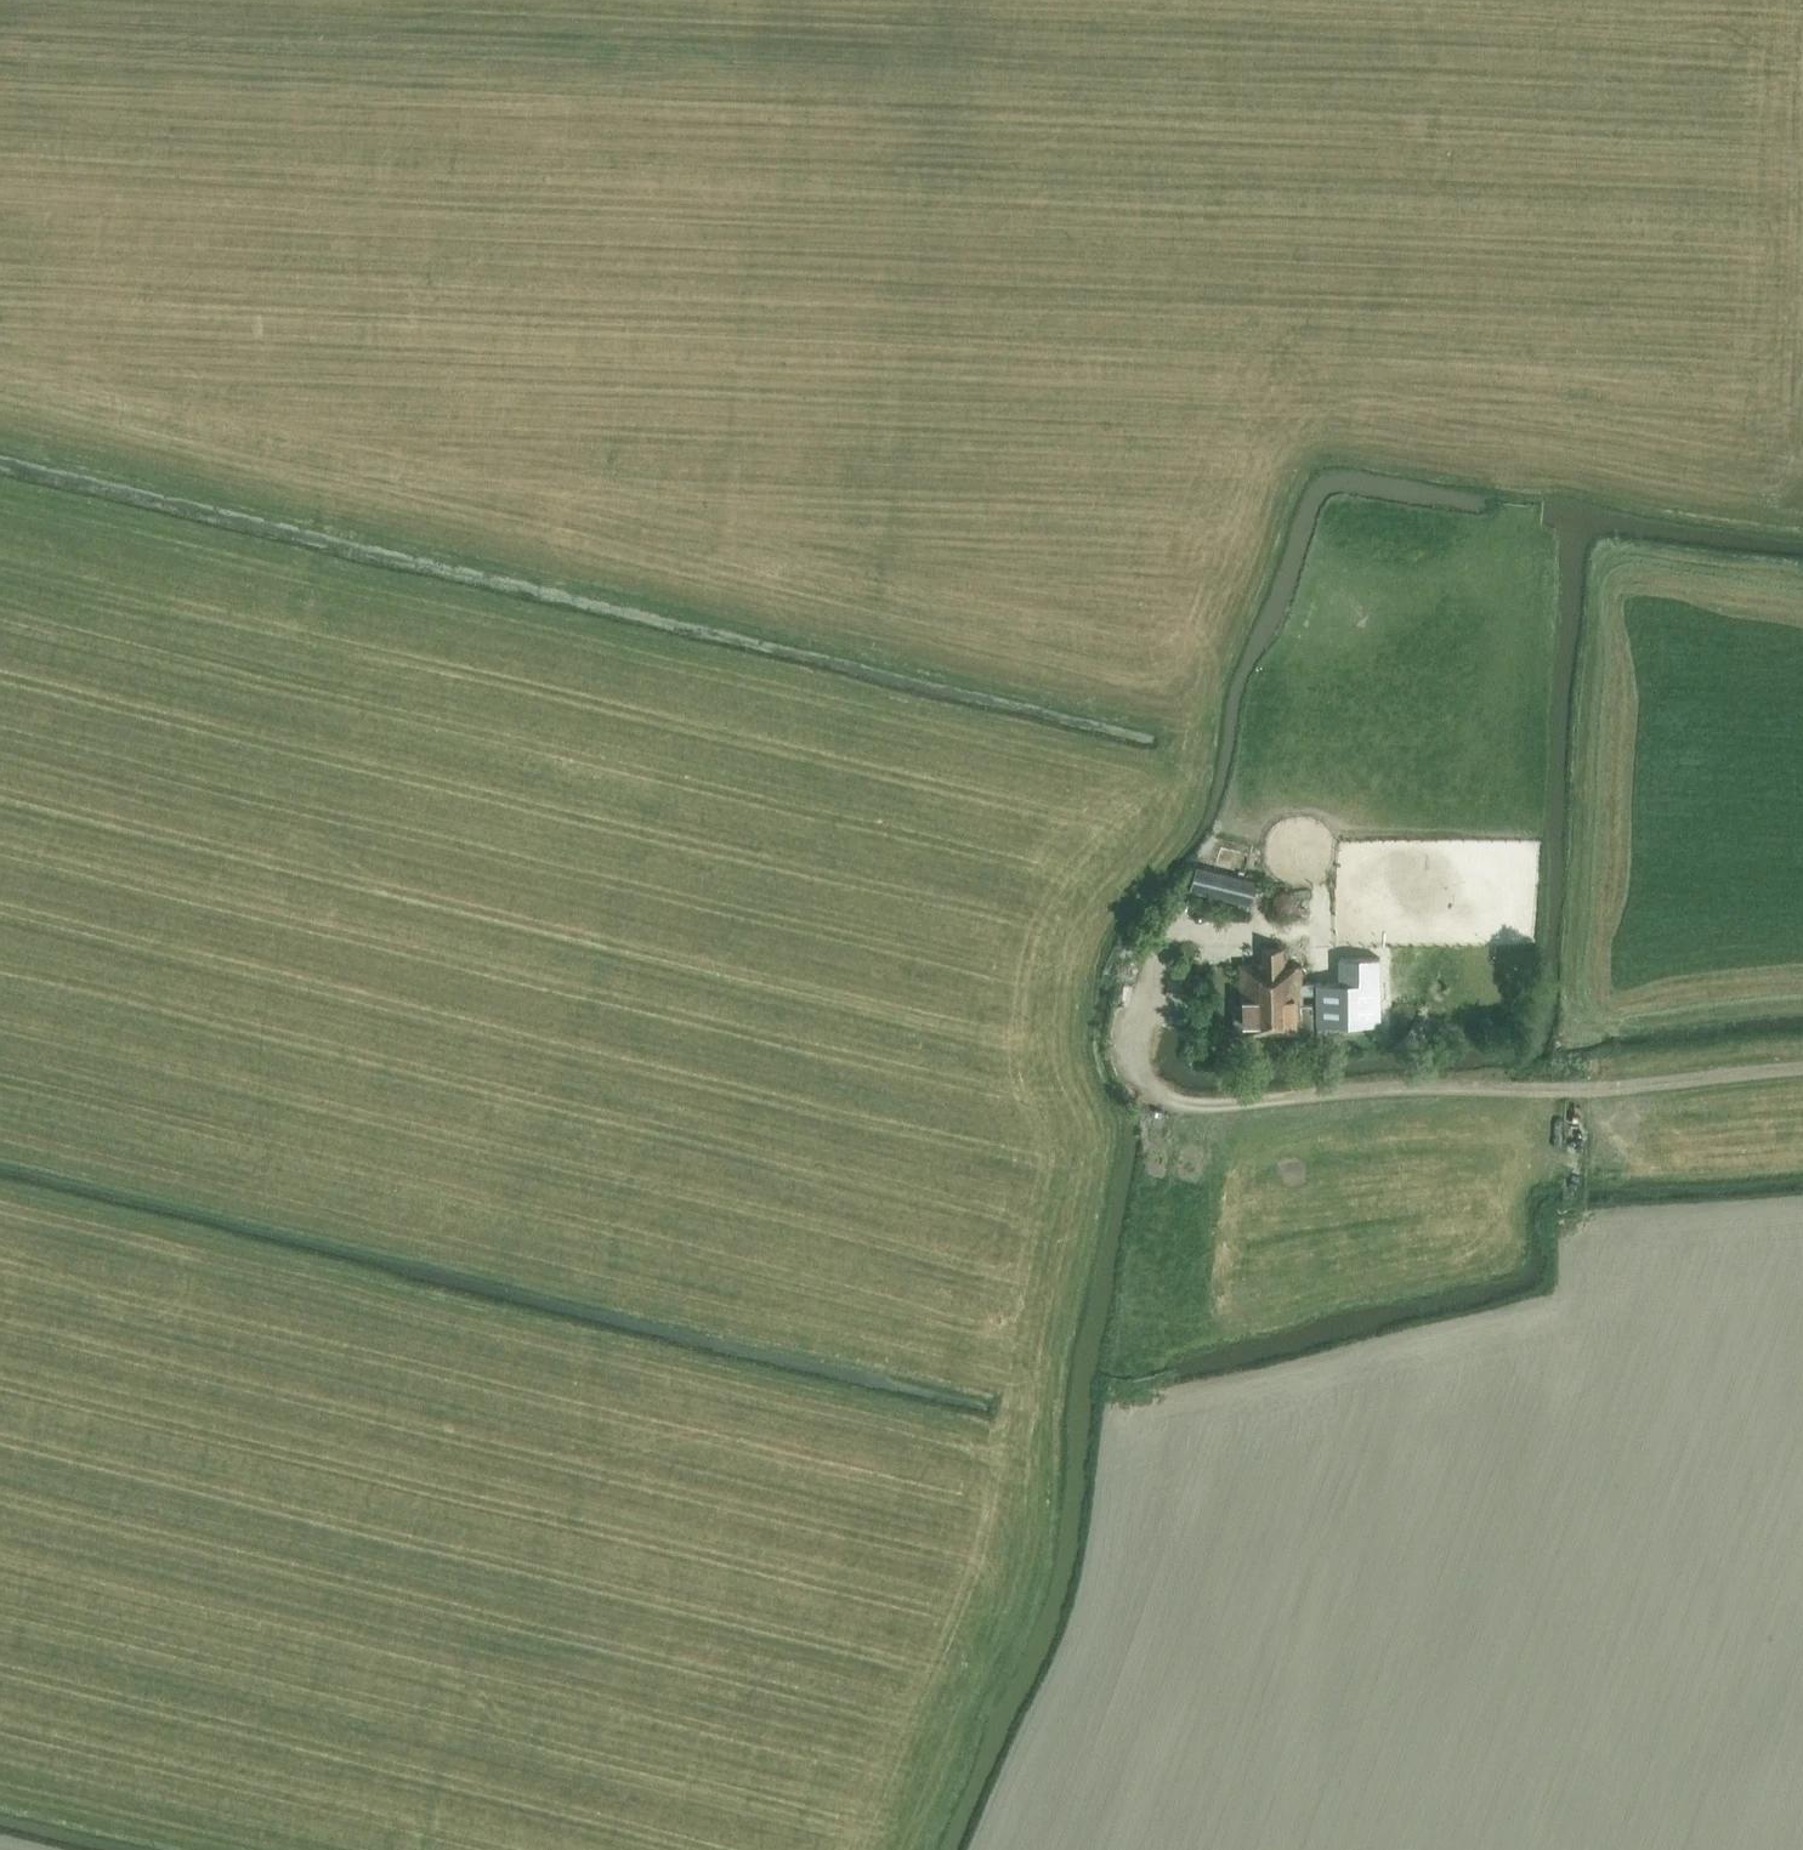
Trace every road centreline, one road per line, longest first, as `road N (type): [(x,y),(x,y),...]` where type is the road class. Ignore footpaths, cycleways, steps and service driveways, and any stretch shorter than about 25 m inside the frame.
road 1 (track): [(1802,1070),(1395,1085),(1224,1104),(1174,1095),(1140,1073),(1137,1034)]

